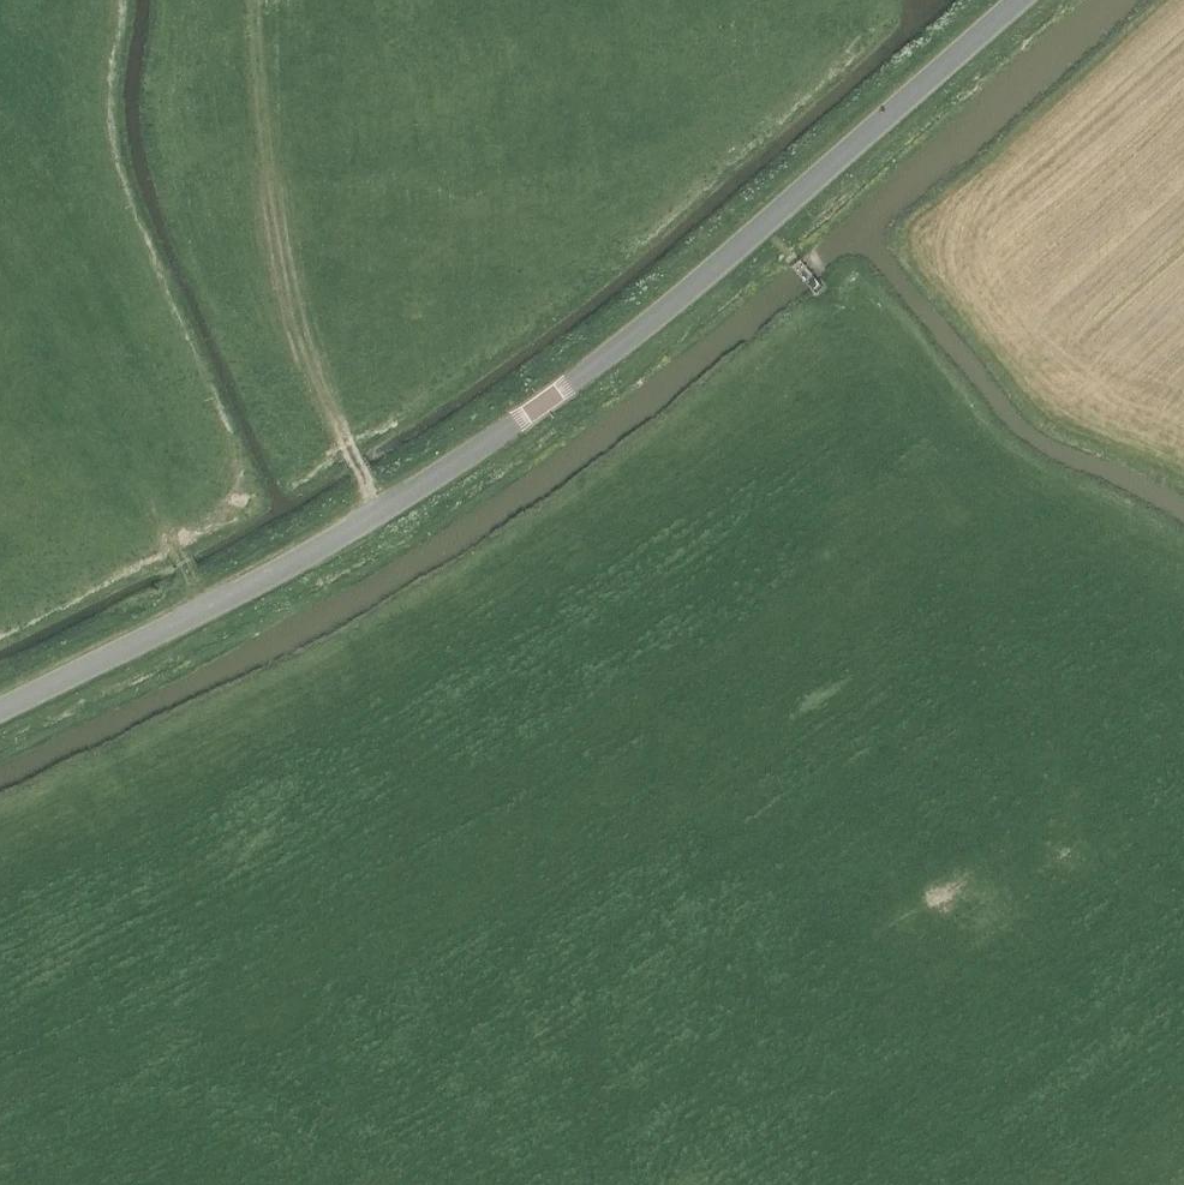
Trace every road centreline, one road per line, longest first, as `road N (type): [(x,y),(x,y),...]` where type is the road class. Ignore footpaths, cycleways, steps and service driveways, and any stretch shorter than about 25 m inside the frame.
road 1 (tertiary): [(0,710),(309,553),(464,459),(651,322),(1020,0)]

